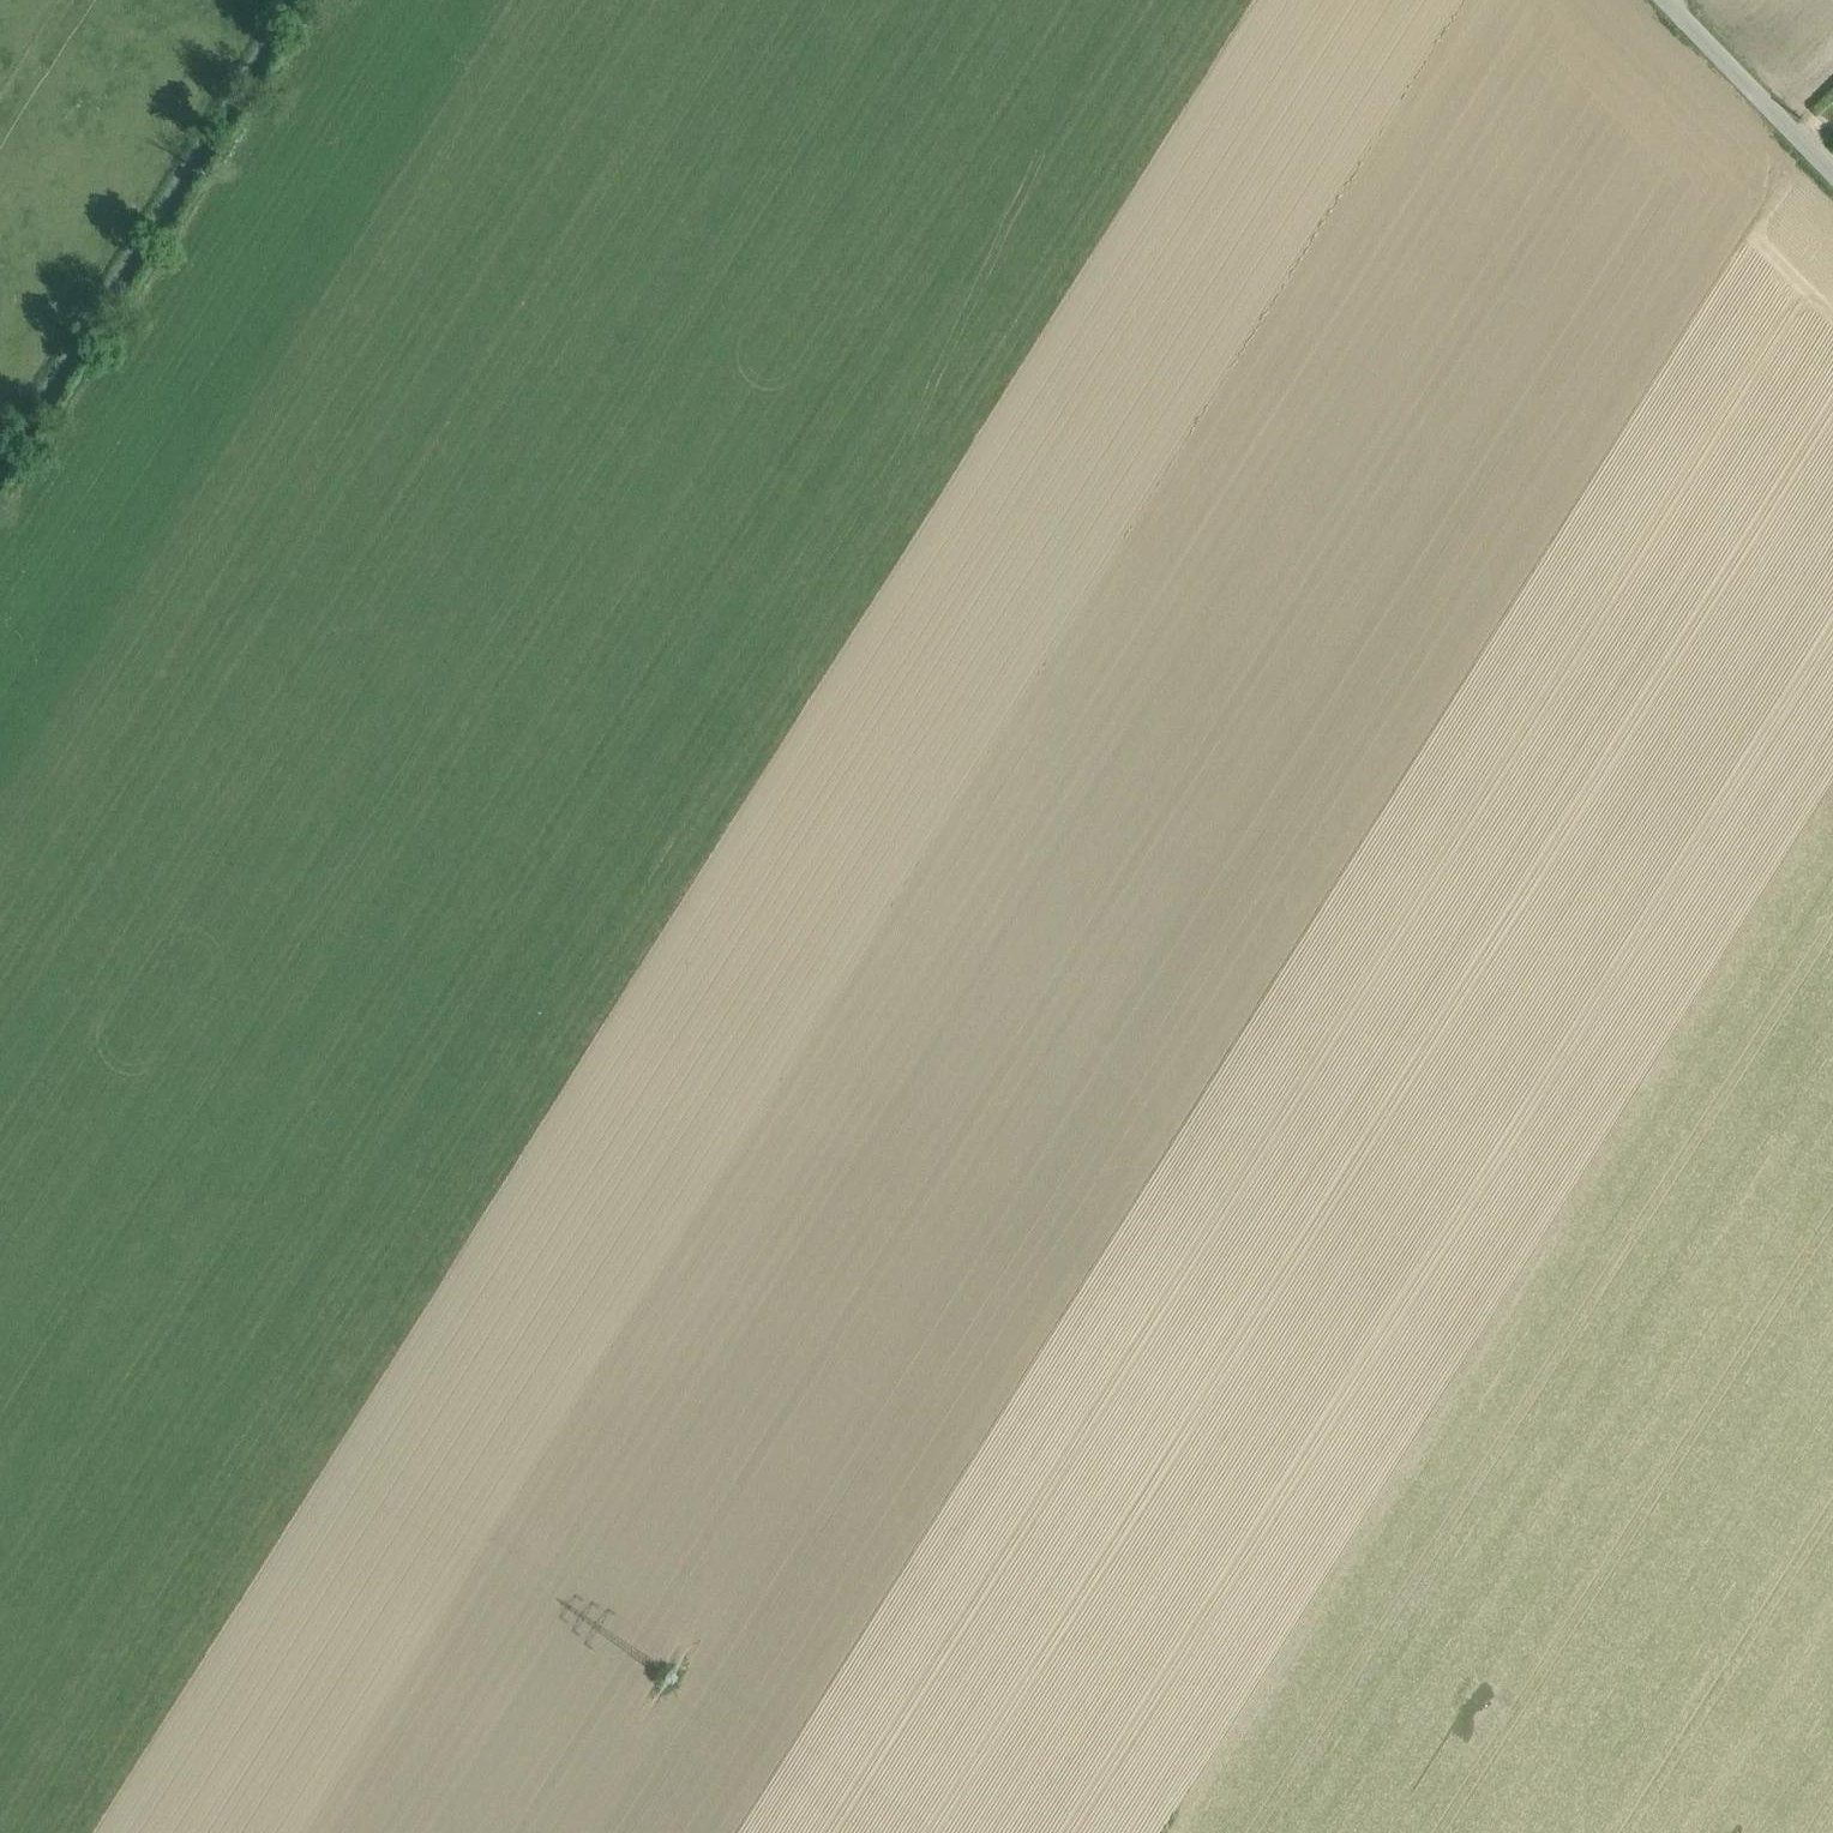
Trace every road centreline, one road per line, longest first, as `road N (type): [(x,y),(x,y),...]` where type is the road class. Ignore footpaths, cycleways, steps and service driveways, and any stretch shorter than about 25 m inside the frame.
road 1 (unclassified): [(296,0),(0,468)]
road 2 (unclassified): [(1832,171),(1666,0)]

